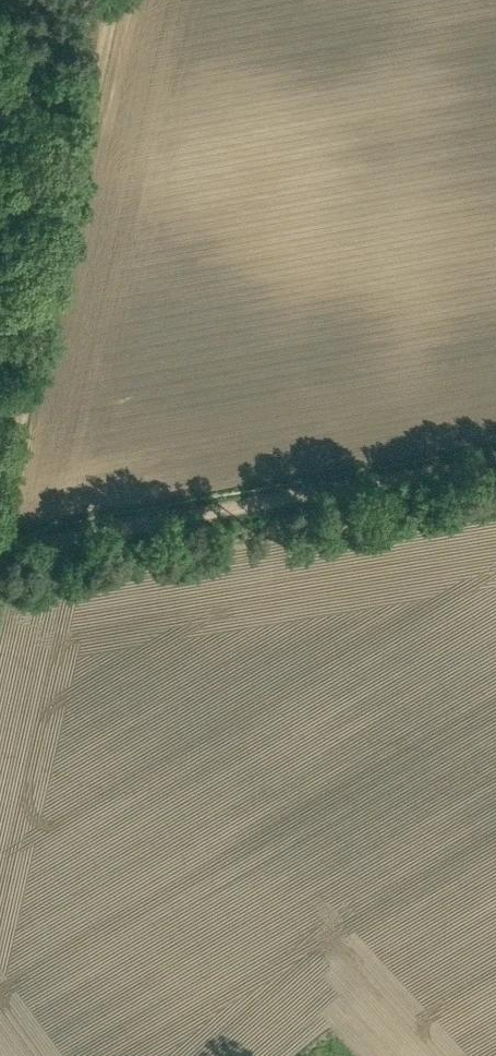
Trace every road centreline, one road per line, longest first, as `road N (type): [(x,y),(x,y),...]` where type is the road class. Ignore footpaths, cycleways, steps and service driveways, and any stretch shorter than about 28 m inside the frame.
road 1 (track): [(0,527),(119,0)]
road 2 (track): [(495,465),(0,558)]

